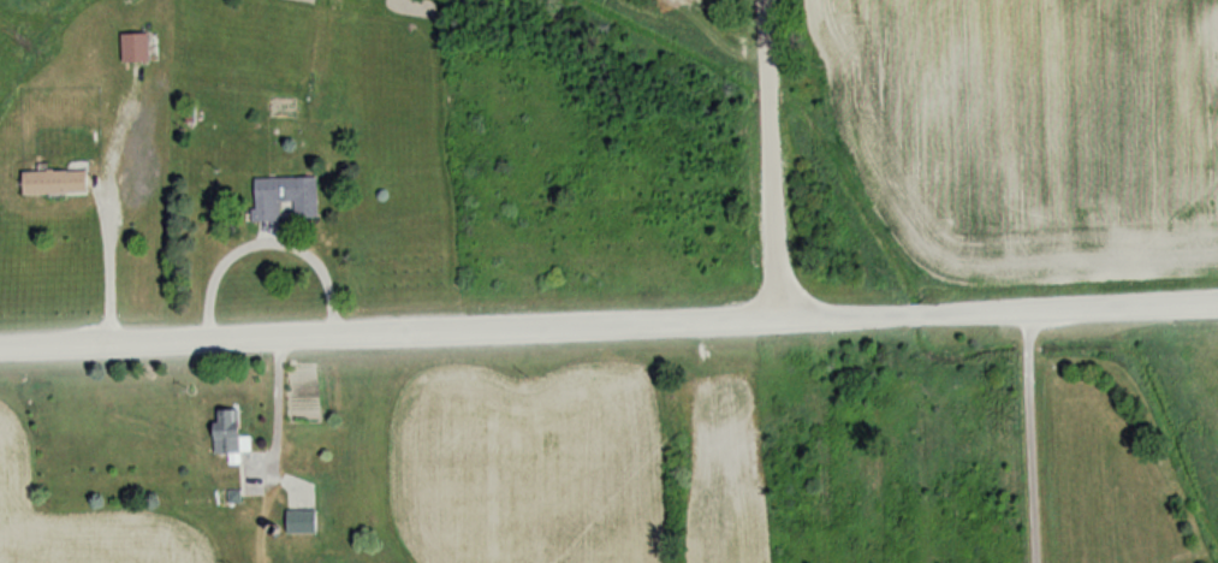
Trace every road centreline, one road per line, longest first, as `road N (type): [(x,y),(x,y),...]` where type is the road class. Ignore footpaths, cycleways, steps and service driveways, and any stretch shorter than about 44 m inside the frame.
road 1 (residential): [(0,352),(1217,305)]
road 2 (residential): [(772,322),(759,0)]

